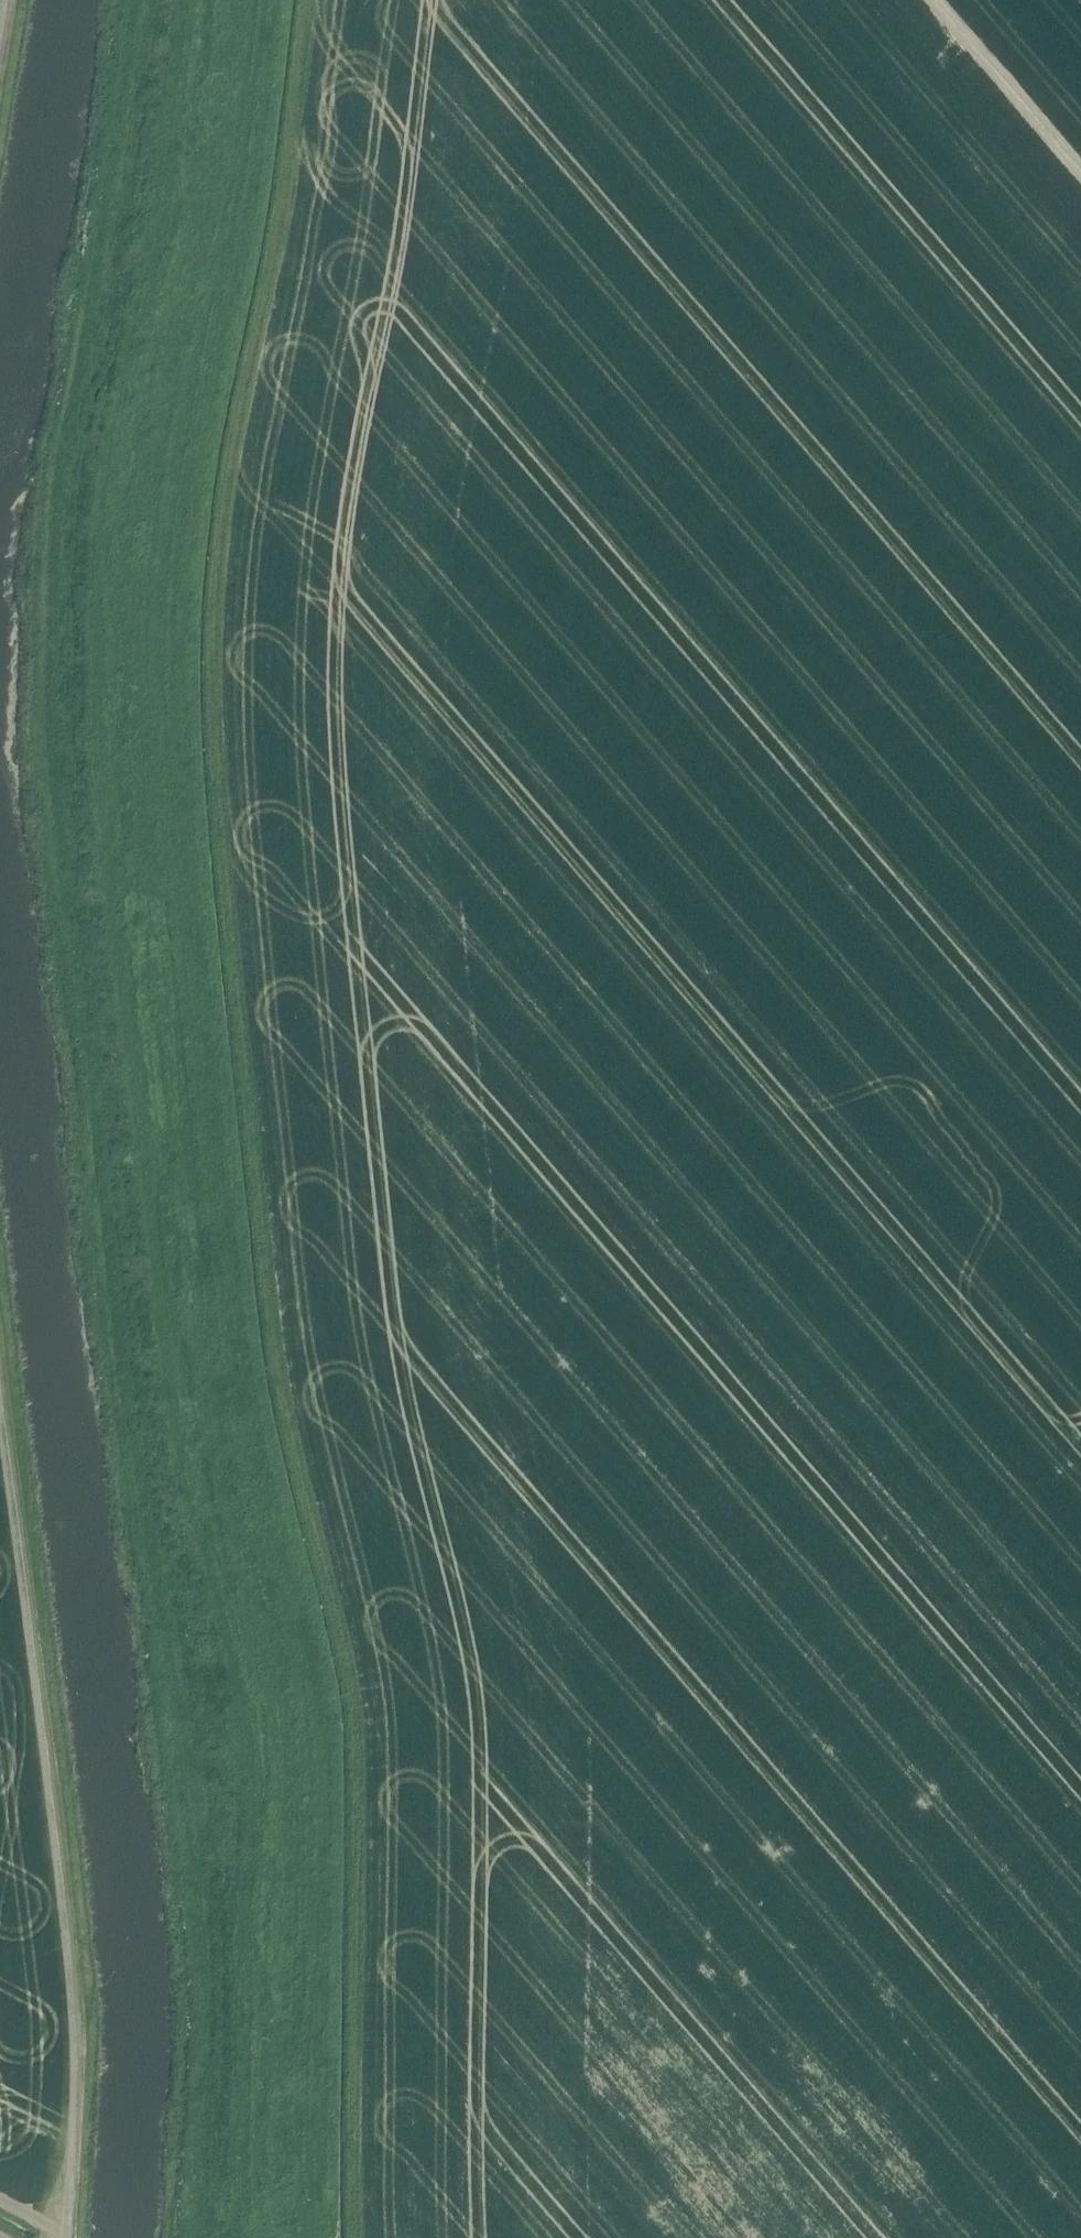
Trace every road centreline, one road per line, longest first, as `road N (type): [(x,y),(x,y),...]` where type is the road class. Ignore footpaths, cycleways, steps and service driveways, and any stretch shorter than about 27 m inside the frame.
road 1 (track): [(936,0),(1080,169)]

